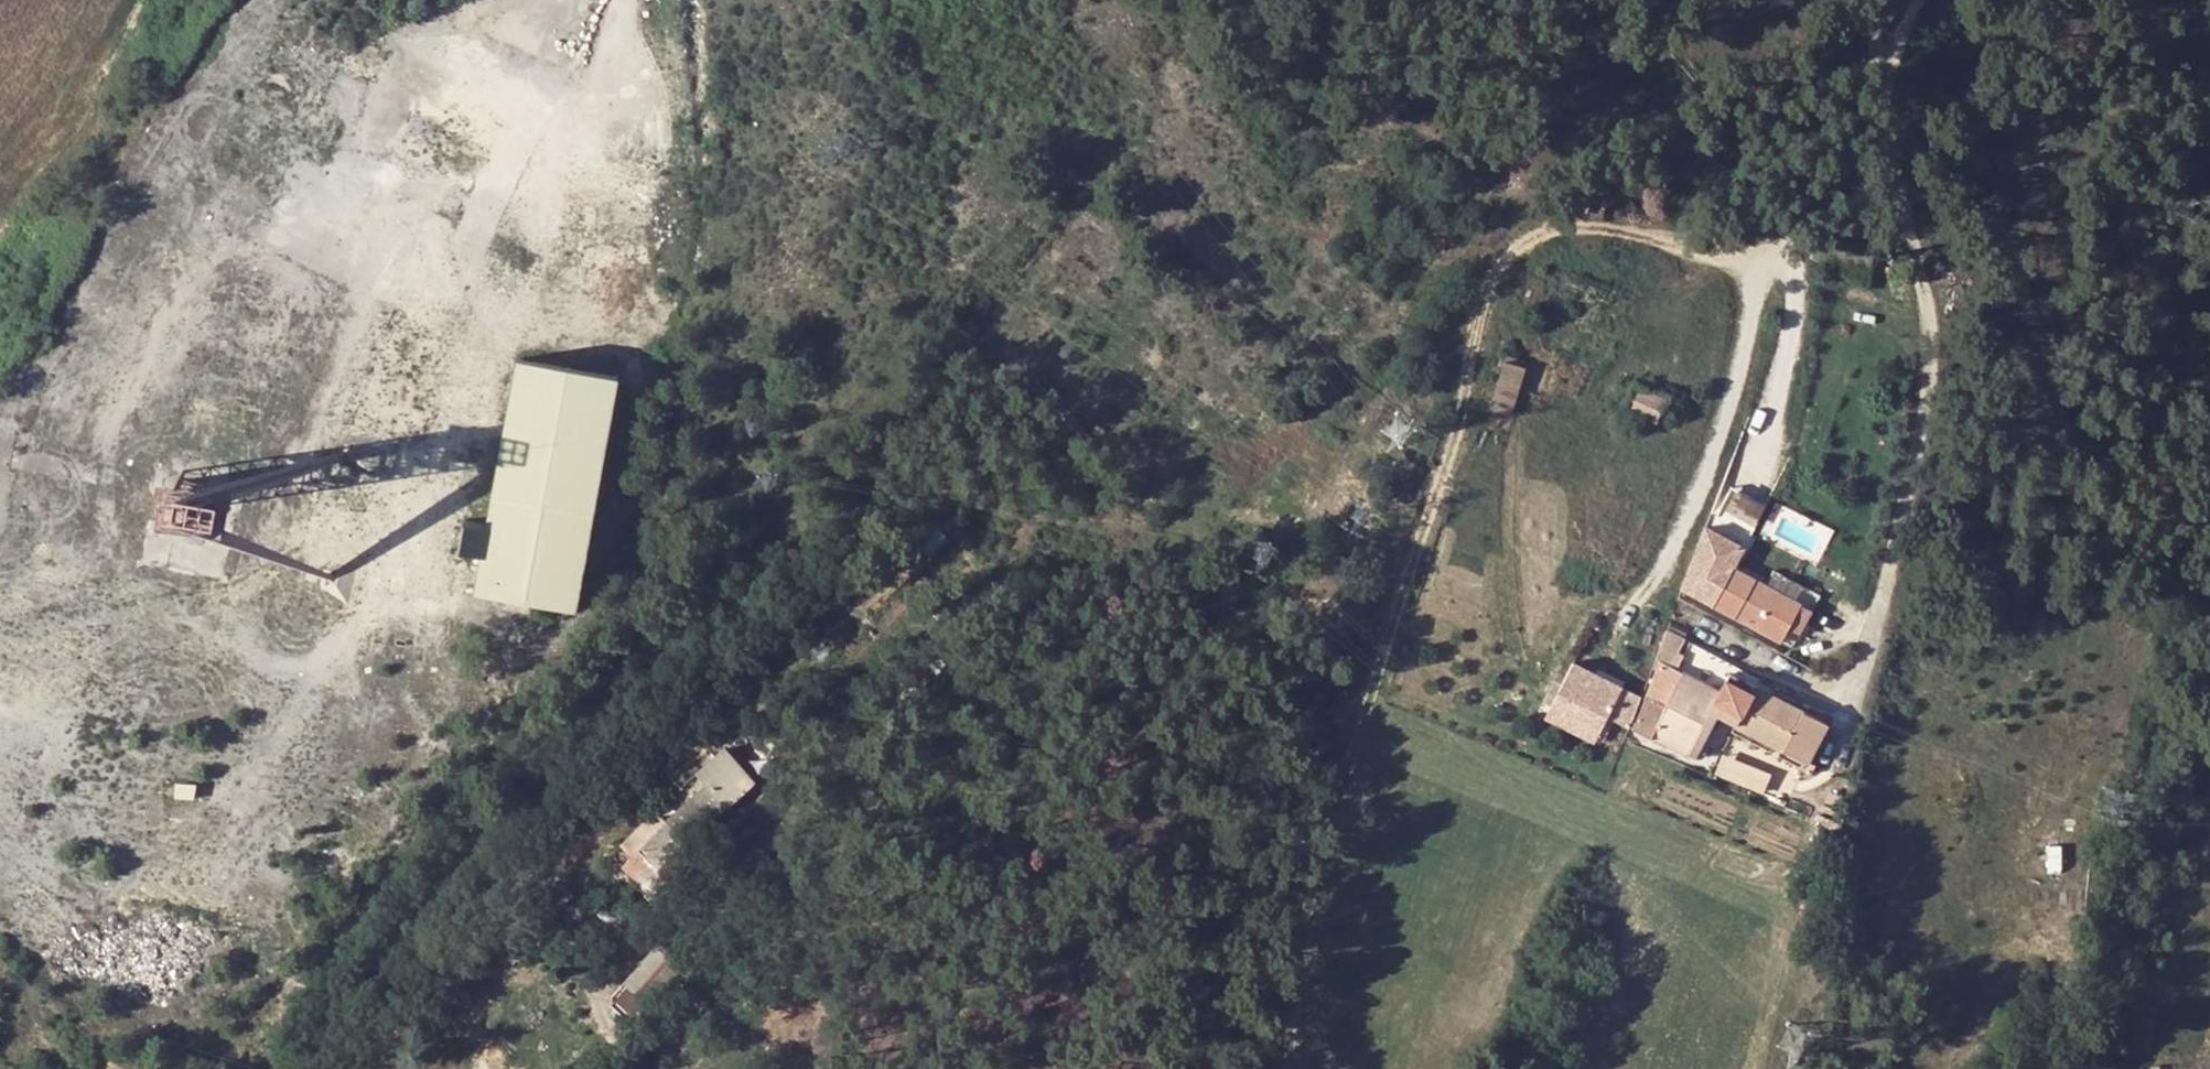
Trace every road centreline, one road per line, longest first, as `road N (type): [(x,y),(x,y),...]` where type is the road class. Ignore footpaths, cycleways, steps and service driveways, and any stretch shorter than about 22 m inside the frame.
road 1 (track): [(1759,273),(1582,225),(1541,232),(1514,249),(1498,278),(1312,887),(1294,960),(1291,1068)]

